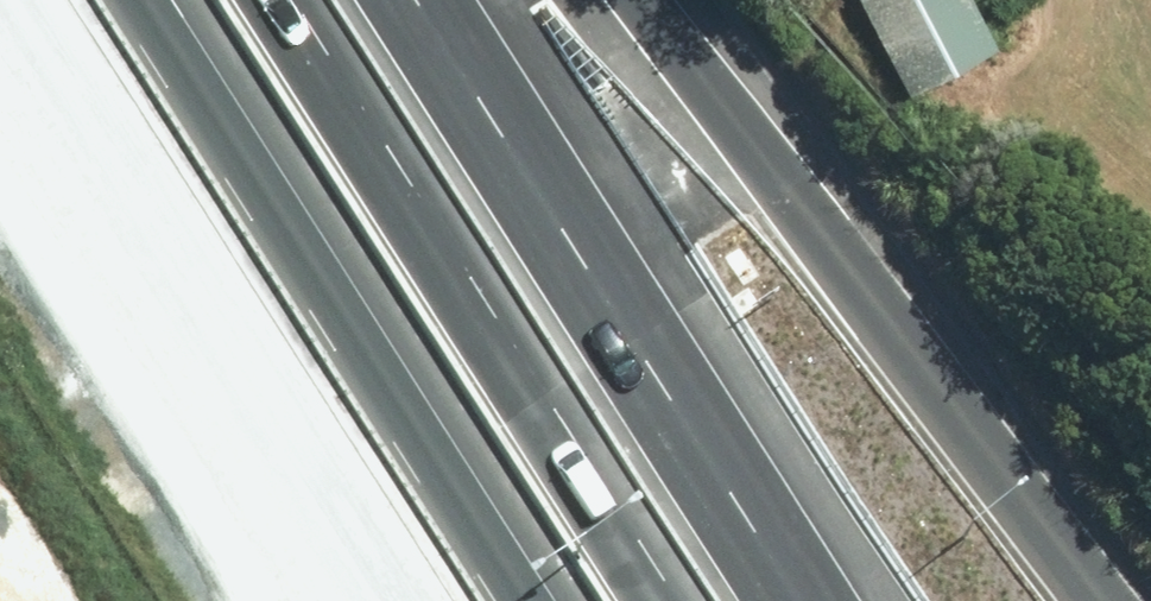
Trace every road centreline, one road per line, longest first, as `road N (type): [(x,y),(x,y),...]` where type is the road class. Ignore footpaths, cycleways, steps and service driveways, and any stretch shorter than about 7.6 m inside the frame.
road 1 (motorway): [(697,0),(1150,595)]
road 2 (motorway): [(540,600),(139,0)]
road 3 (motorway): [(389,0),(776,600)]

